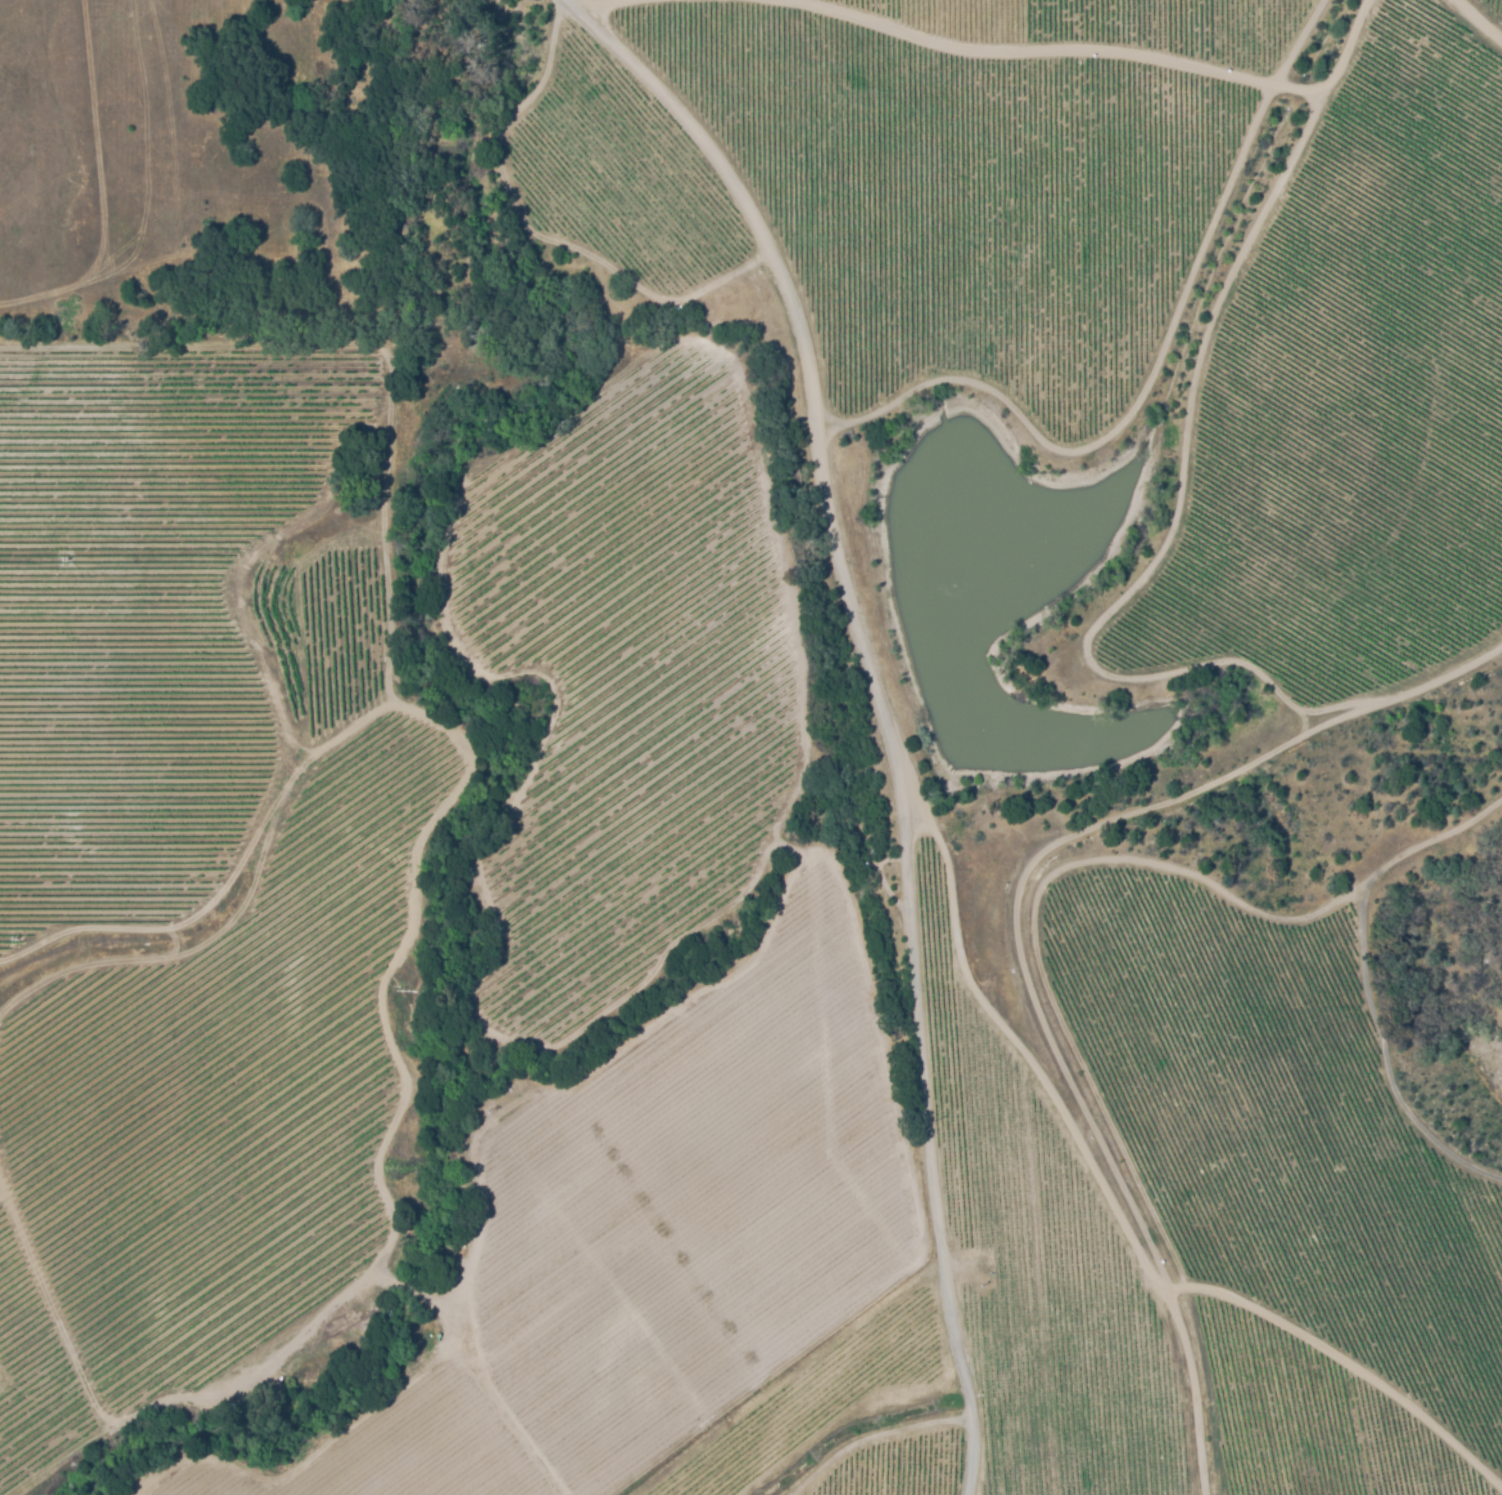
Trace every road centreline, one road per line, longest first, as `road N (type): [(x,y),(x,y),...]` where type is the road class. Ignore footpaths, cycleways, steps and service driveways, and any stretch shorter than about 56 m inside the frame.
road 1 (residential): [(965,1494),(977,1451),(895,736),(762,224),(609,39)]
road 2 (residential): [(1212,1494),(1173,1298),(1040,1065),(974,983),(961,954),(948,855)]
road 3 (residential): [(948,855),(895,736)]

